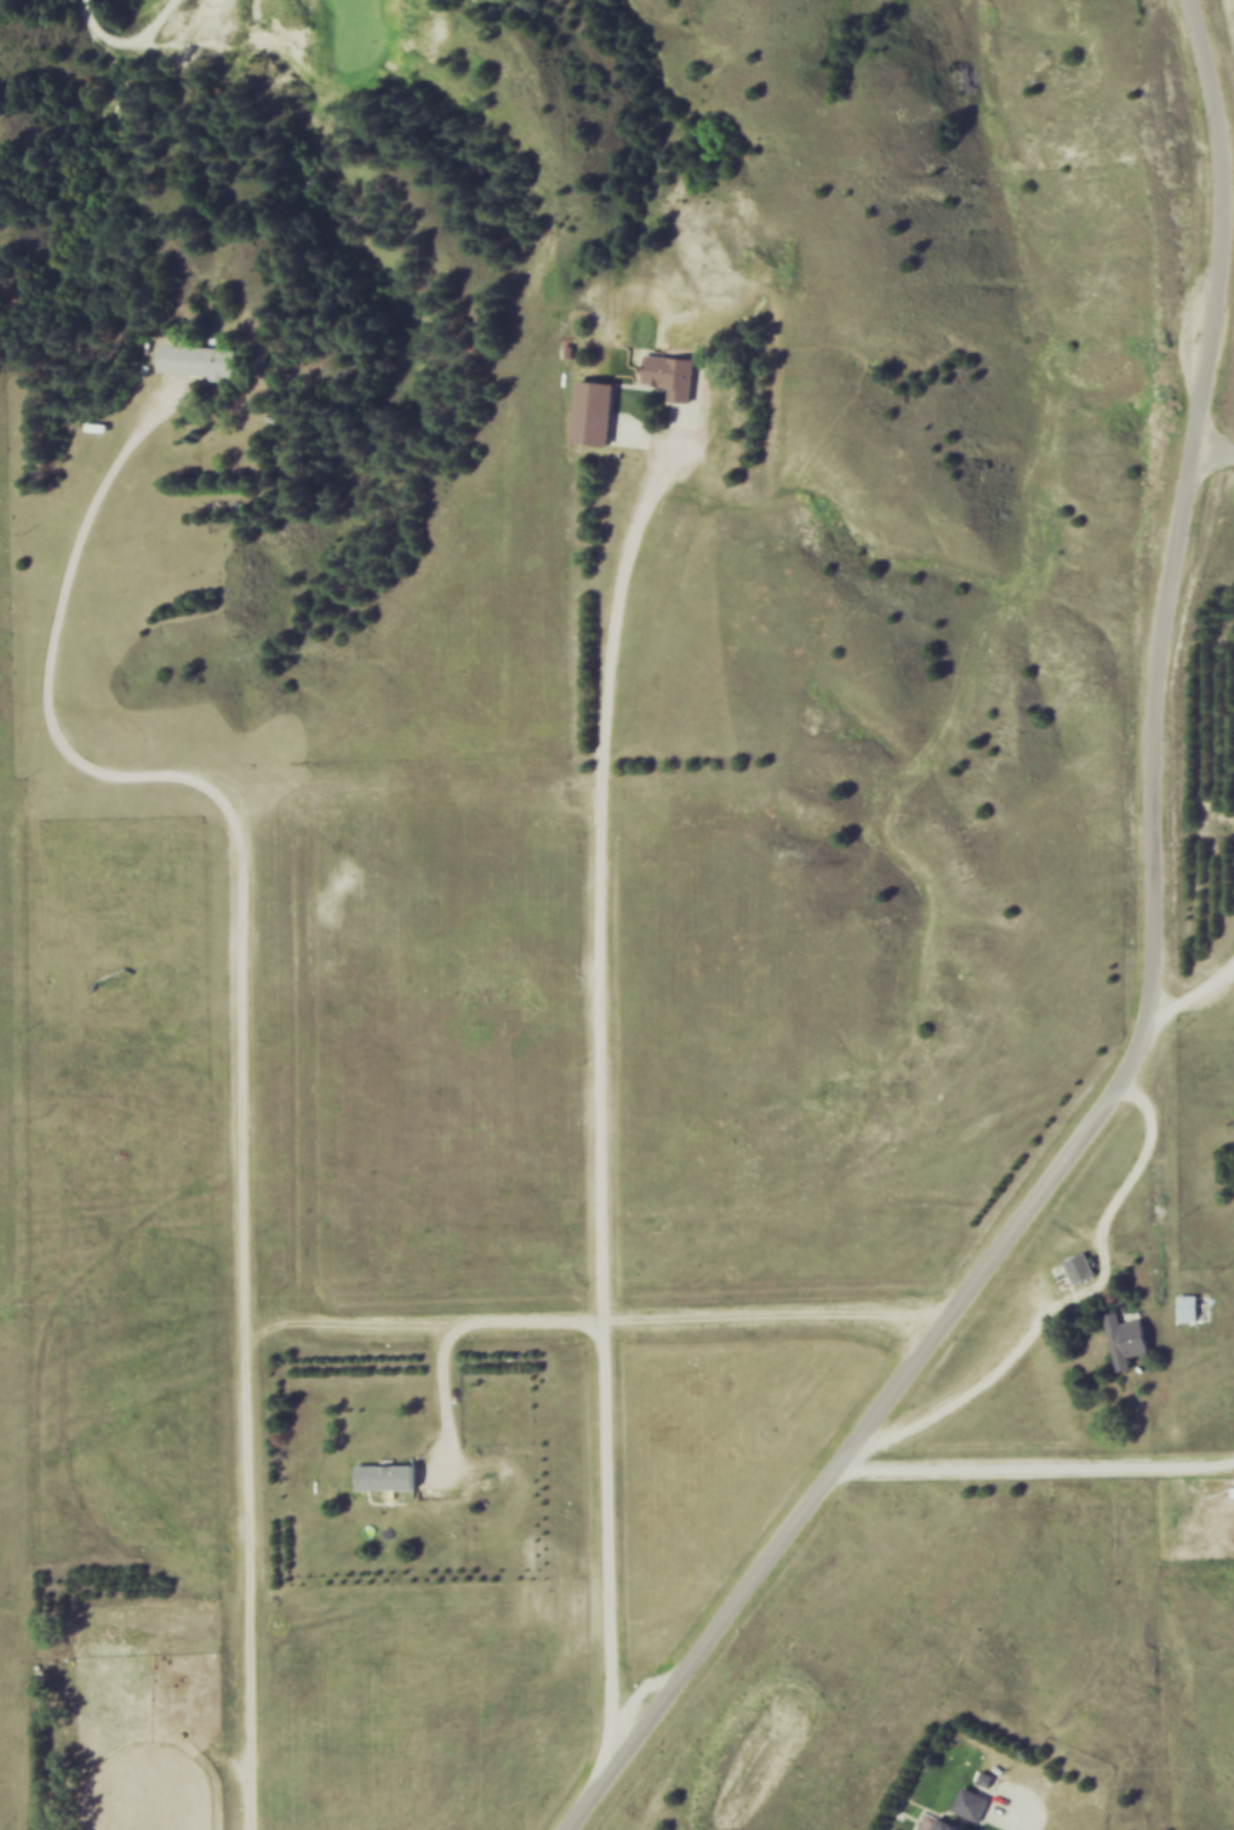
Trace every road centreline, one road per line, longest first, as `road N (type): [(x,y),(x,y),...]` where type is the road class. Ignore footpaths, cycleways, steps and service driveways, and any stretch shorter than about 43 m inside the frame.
road 1 (residential): [(567,1829),(1146,1044),(1158,987),(1159,695),(1223,286),(1229,195),(1222,121),(1193,0)]

